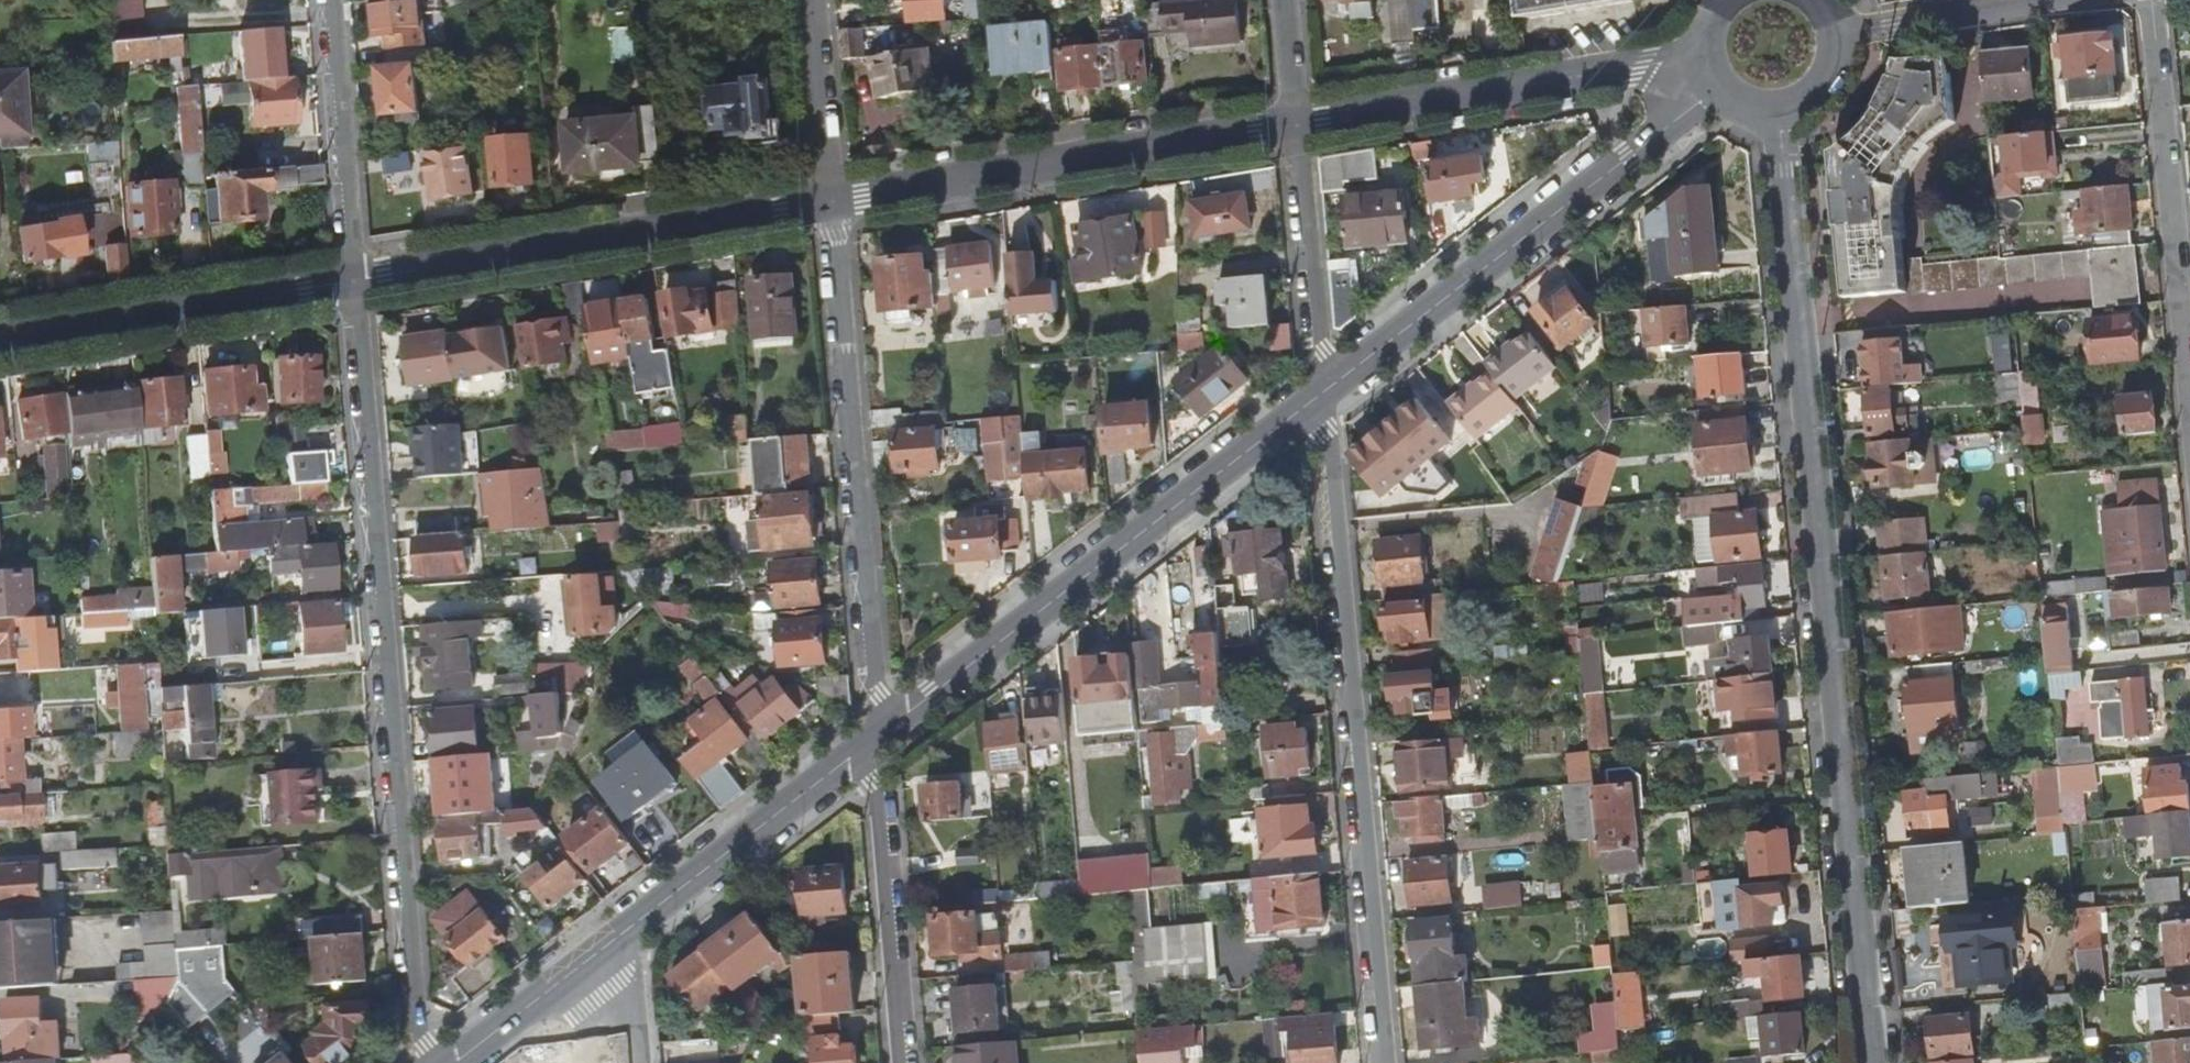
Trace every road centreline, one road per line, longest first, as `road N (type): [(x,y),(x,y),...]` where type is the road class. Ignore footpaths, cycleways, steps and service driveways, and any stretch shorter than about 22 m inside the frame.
road 1 (residential): [(1777,116),(1873,1062)]
road 2 (residential): [(342,284),(405,1062)]
road 3 (residential): [(1322,391),(1379,1062)]
road 4 (residential): [(872,737),(1322,391)]
road 5 (residential): [(872,737),(827,201)]
road 6 (residential): [(1322,391),(1712,86)]
road 7 (residential): [(342,284),(827,201)]
road 8 (residential): [(827,201),(1294,127)]
road 9 (residential): [(1294,127),(1699,59)]
road 10 (residential): [(2189,405),(2149,0)]
road 11 (residential): [(0,338),(342,284)]
road 12 (residential): [(614,945),(872,737)]
road 13 (residential): [(899,1062),(872,737)]
road 14 (residential): [(320,0),(342,284)]
road 15 (residential): [(1294,127),(1322,391)]
road 16 (residential): [(827,201),(808,0)]
road 17 (residential): [(457,1062),(614,945)]
road 18 (residential): [(1842,32),(2033,0)]
road 19 (residential): [(1282,0),(1294,127)]

